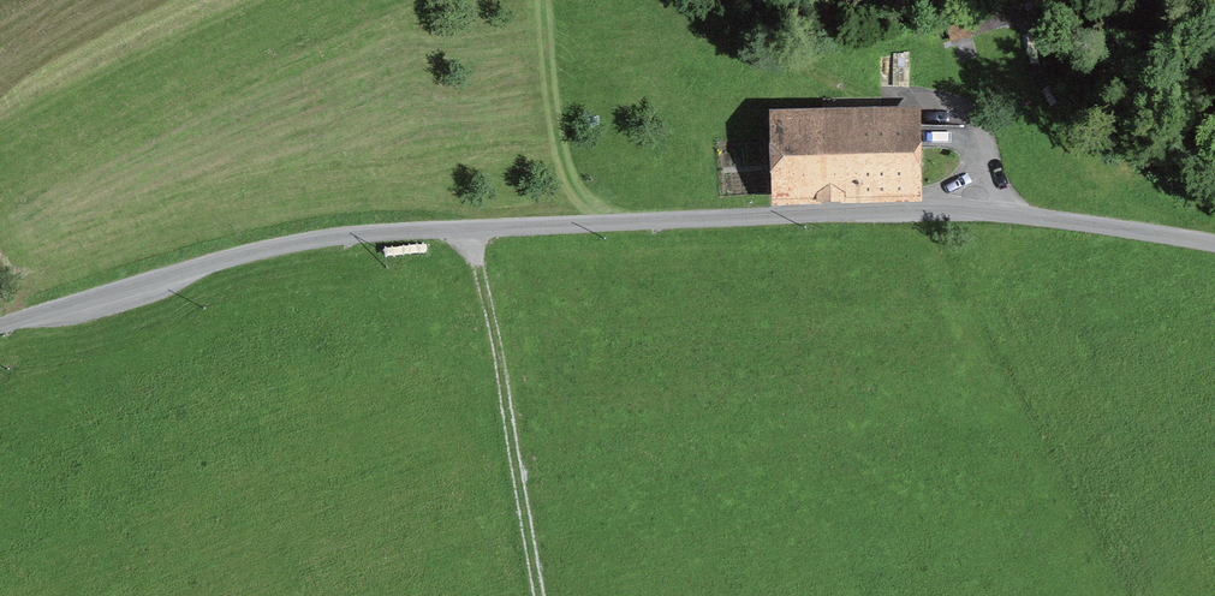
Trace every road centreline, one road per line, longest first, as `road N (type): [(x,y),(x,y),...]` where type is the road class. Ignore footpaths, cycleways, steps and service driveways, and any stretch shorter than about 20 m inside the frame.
road 1 (unclassified): [(1214,243),(964,211),(382,232),(207,263),(0,325)]
road 2 (track): [(706,0),(822,63),(950,108),(1007,216)]
road 3 (track): [(472,227),(537,595)]

